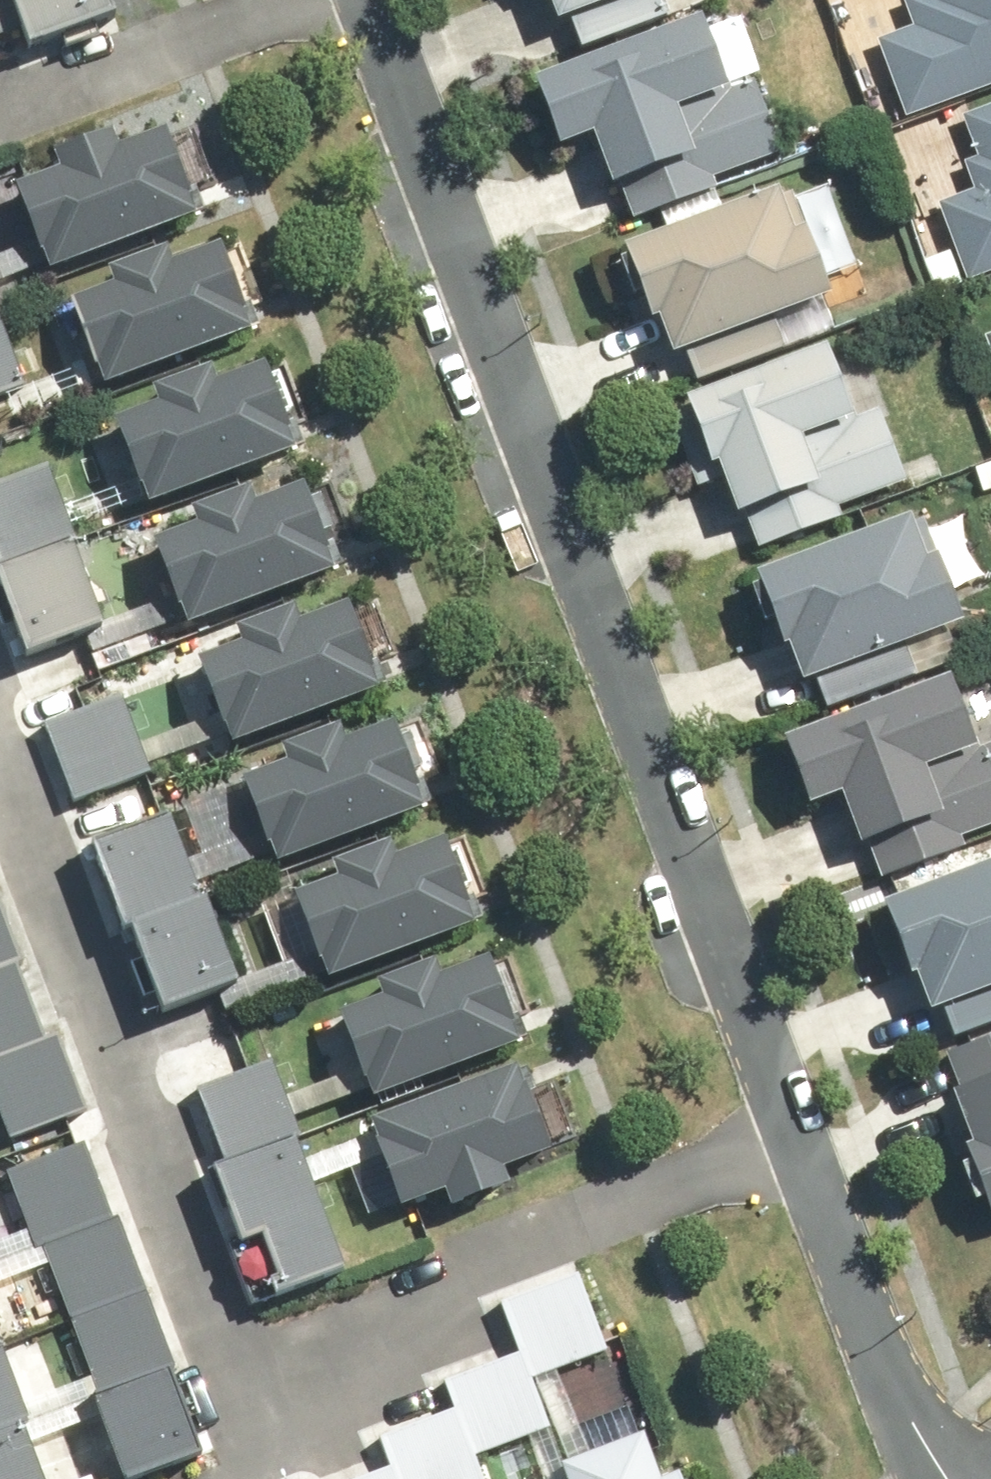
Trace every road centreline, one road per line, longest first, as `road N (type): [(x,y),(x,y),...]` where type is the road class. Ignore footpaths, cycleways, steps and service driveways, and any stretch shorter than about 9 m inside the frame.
road 1 (residential): [(367,0),(800,1140),(928,1450),(947,1478)]

